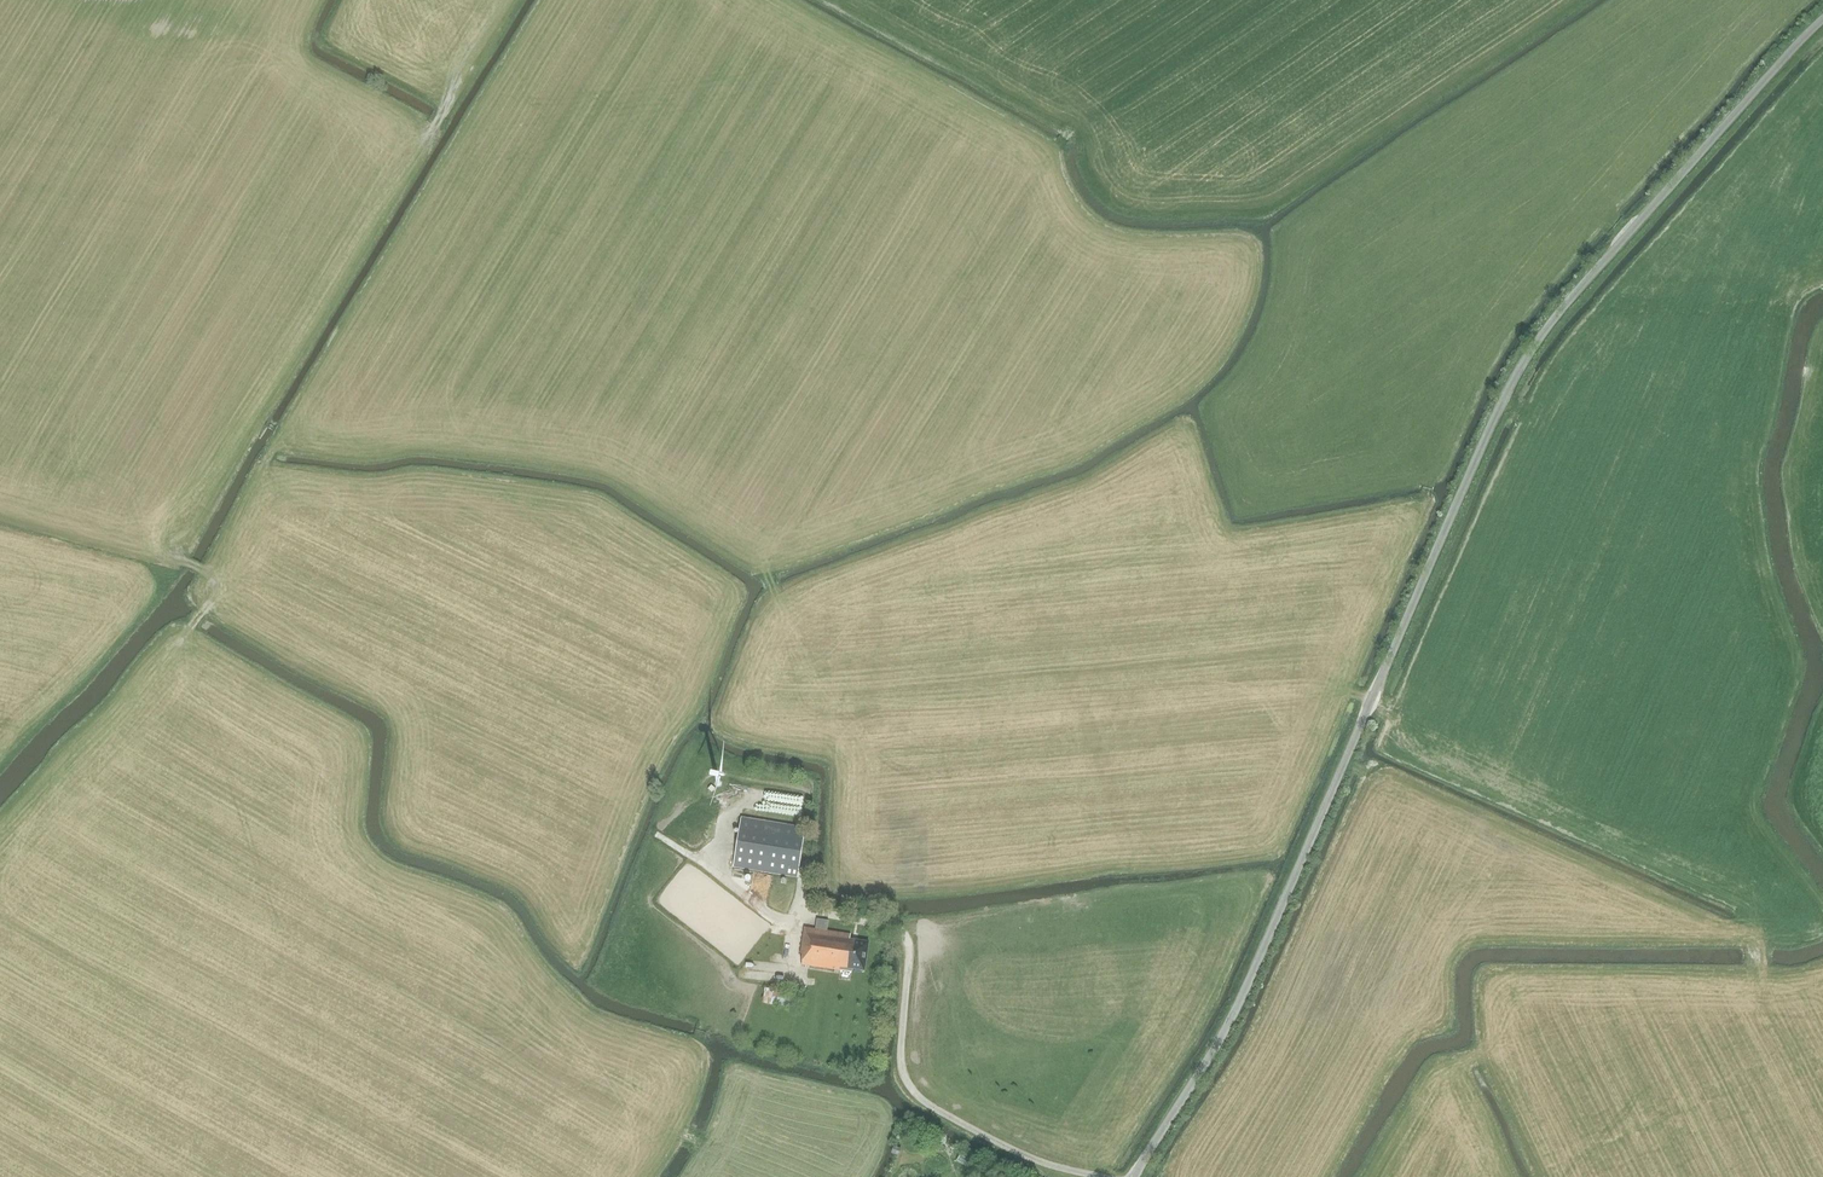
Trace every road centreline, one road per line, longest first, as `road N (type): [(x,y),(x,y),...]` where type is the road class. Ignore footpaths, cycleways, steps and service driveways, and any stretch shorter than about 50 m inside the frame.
road 1 (tertiary): [(1134,1176),(1244,993),(1514,379),(1563,308),(1822,20)]

